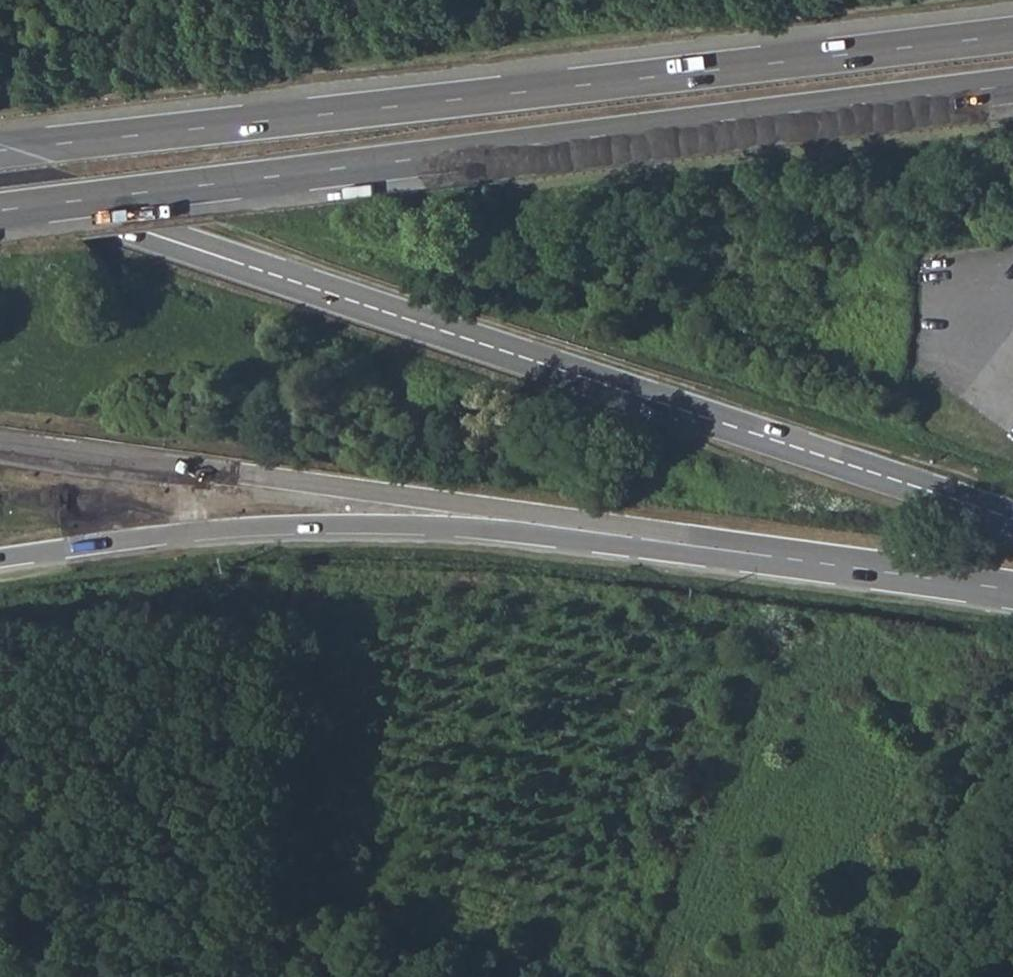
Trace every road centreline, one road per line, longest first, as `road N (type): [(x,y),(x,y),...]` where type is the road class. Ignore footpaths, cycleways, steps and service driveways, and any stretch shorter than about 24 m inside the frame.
road 1 (secondary): [(1012,522),(0,186)]
road 2 (motorway): [(0,211),(1012,85)]
road 3 (motorway): [(1012,34),(0,151)]
road 4 (trunk): [(0,442),(828,559)]
road 5 (secondary): [(0,558),(194,531),(343,522),(828,559)]
road 6 (secondary): [(828,559),(1012,594)]

